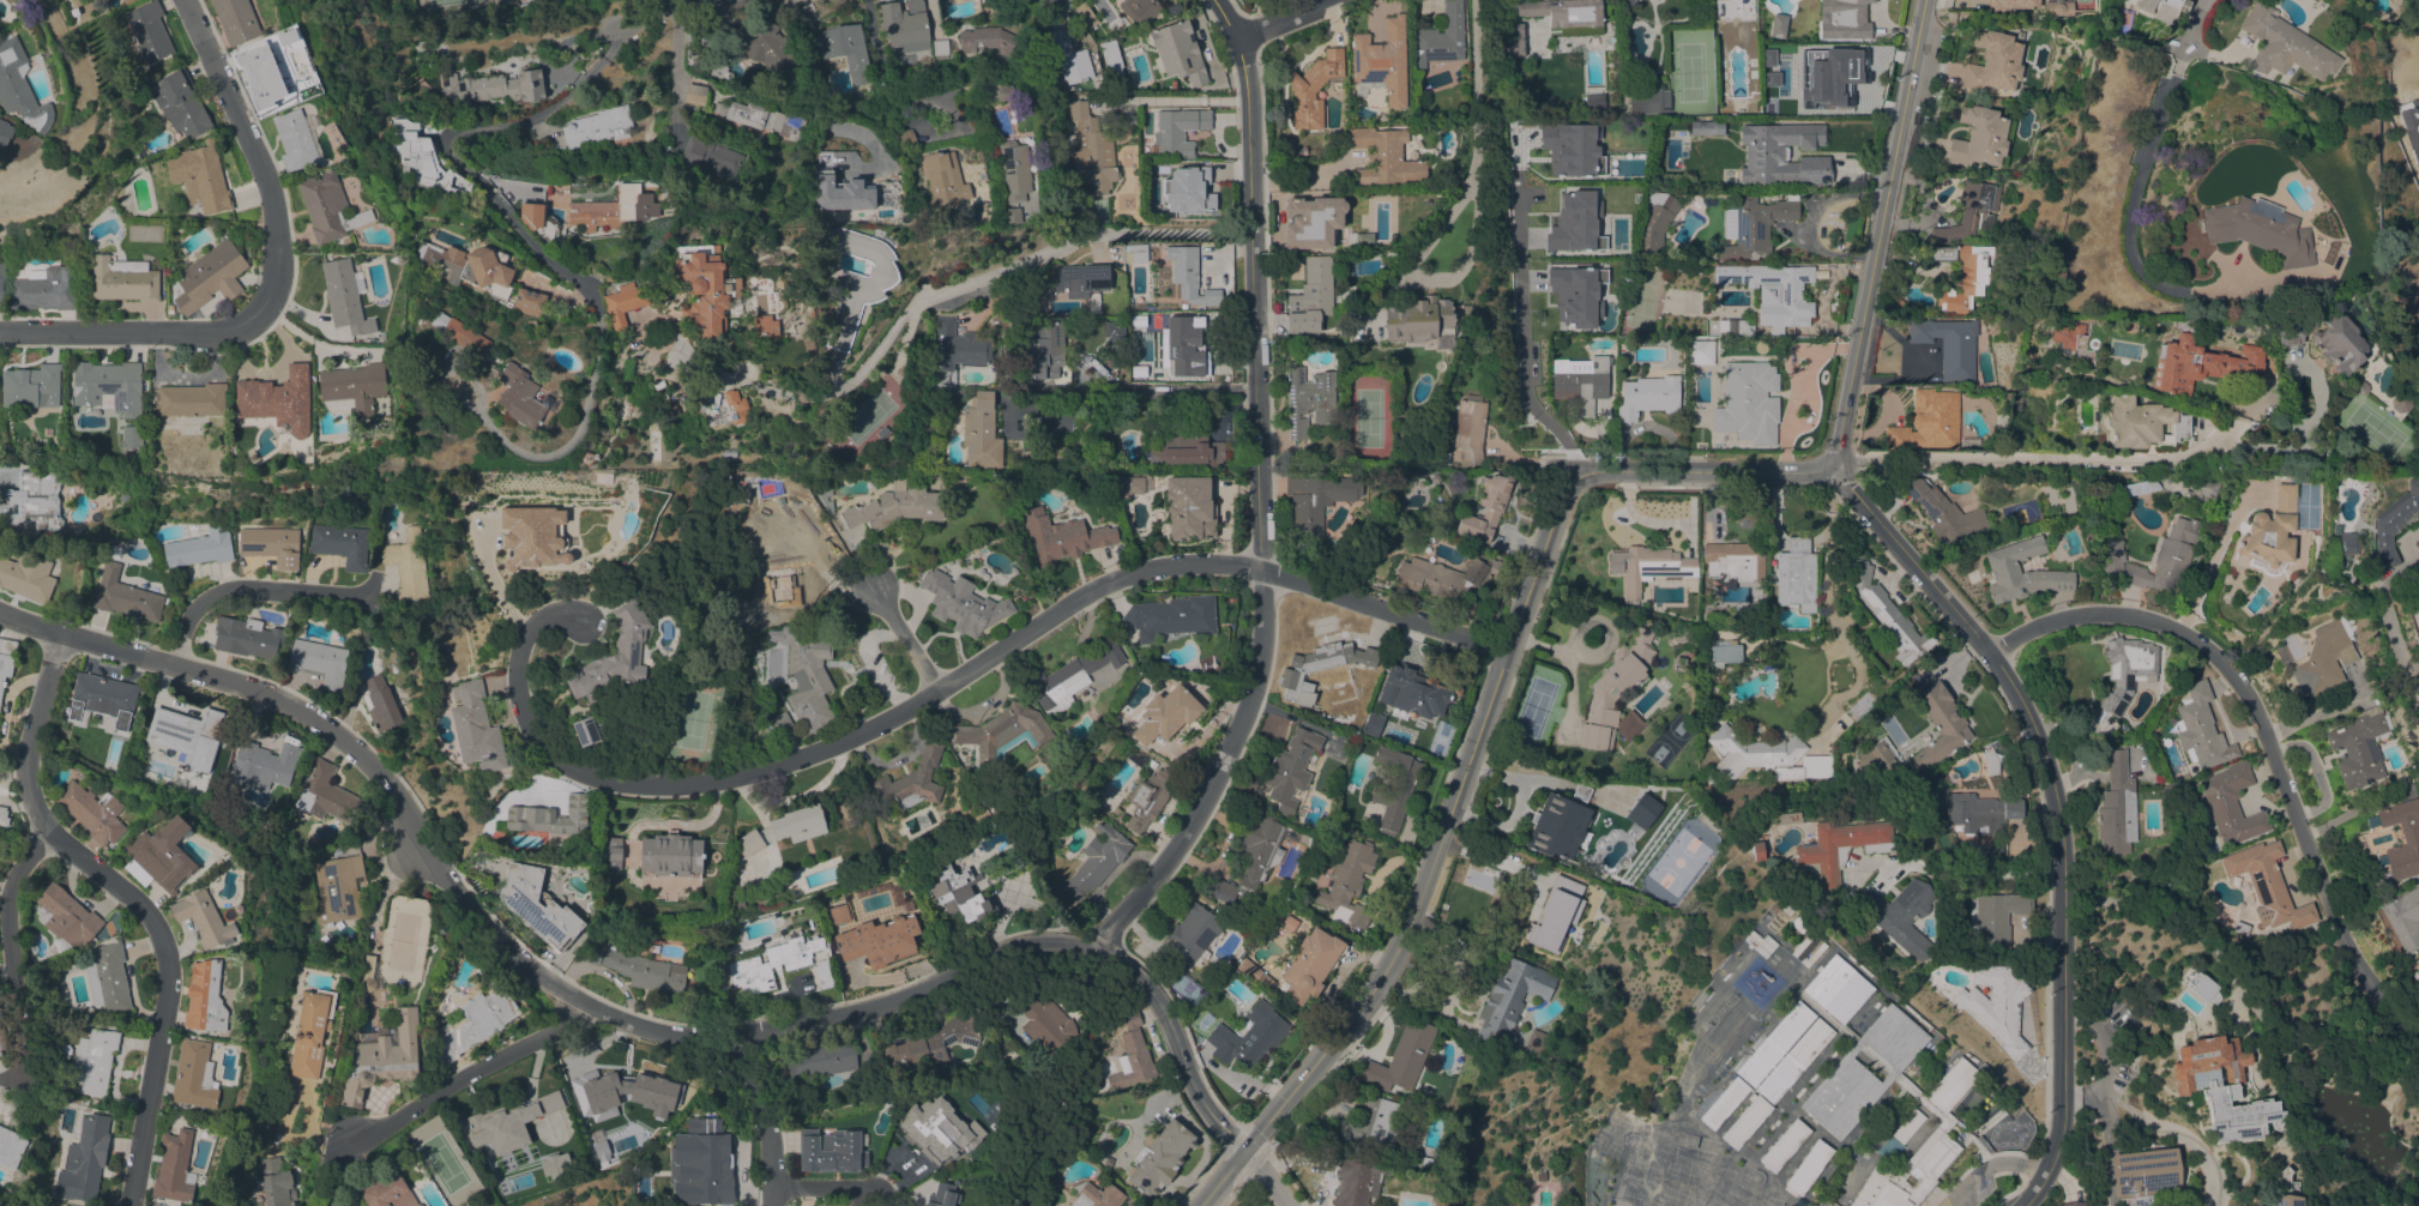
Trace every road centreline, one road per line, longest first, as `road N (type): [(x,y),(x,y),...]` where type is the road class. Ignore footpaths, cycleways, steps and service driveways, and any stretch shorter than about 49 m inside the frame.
road 1 (residential): [(1504,650),(1266,571),(1182,566),(1126,575),(1082,596),(833,748),(724,783),(651,788),(559,768),(521,720),(513,691),(518,641),(536,623),(581,623)]
road 2 (residential): [(1206,1205),(1394,957),(1558,495),(1587,483),(1834,466)]
road 3 (residential): [(1096,951),(1207,806),(1263,659),(1251,95),(1241,41),(1214,0)]
road 4 (residential): [(714,1039),(620,1023),(515,960),(453,896),(379,783),(308,714),(0,612)]
road 5 (residential): [(2046,1174),(2063,1120),(2067,1015),(2055,778),(1997,655),(1834,466)]
road 6 (residential): [(1279,1205),(1194,1084),(1156,996),(1096,951),(1014,947),(882,1005),(714,1039)]
road 7 (residential): [(2418,1027),(2385,1005),(2343,939),(2243,703),(2208,658),(2153,629),(2099,623),(2052,629),(1997,655)]
road 8 (residential): [(127,1205),(167,954),(151,918),(44,827),(29,780),(28,736),(64,635)]
road 9 (residential): [(0,334),(234,336),(272,306),(284,277),(278,212),(189,0)]
road 10 (residential): [(1255,245),(1183,231),(1088,235),(922,295),(845,385),(822,391),(766,391),(714,367)]
road 11 (residential): [(1834,466),(1929,0)]
road 12 (residential): [(2224,290),(2149,282),(2135,269),(2127,236),(2143,156),(2202,0)]
road 13 (residential): [(757,0),(415,53)]
road 14 (residential): [(574,999),(548,1037),(352,1139)]
road 15 (residential): [(19,1077),(4,930),(12,876),(44,827)]
road 16 (residential): [(366,596),(221,589),(194,609),(170,668)]
road 17 (residential): [(773,1205),(768,1127),(714,1039)]
road 18 (residential): [(939,691),(870,589)]

